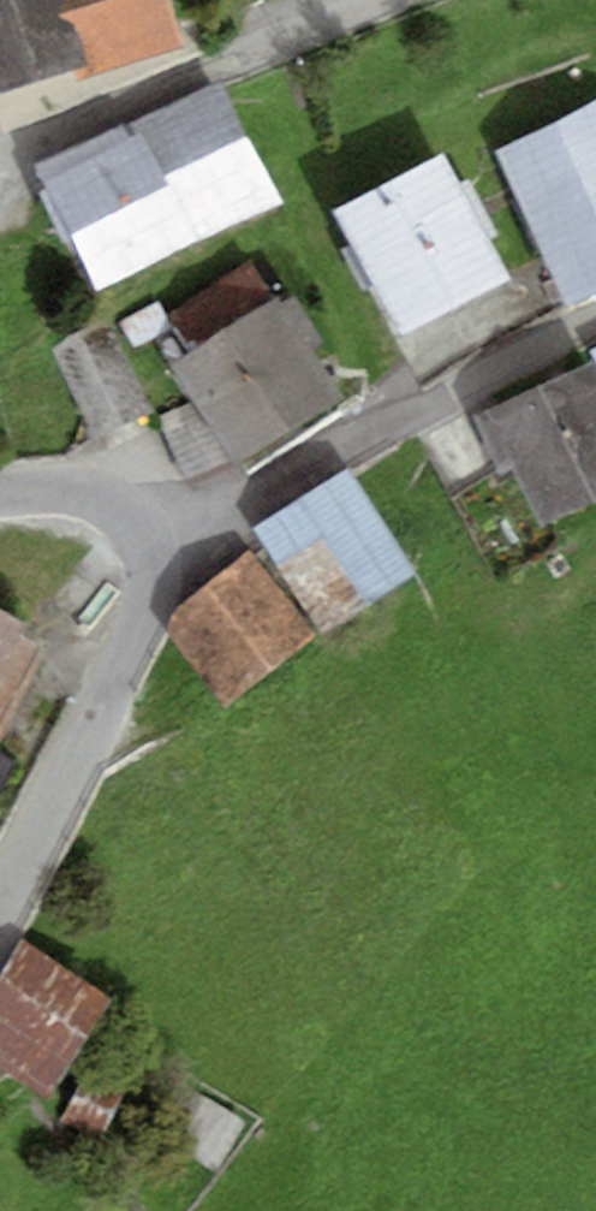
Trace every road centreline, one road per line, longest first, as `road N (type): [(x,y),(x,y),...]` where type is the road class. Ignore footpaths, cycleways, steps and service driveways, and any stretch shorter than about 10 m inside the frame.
road 1 (residential): [(595,319),(149,544)]
road 2 (residential): [(0,152),(391,0)]
road 3 (unclassified): [(0,912),(145,619),(155,580),(149,544)]
road 4 (unclassified): [(149,544),(126,510),(94,494),(0,491)]

